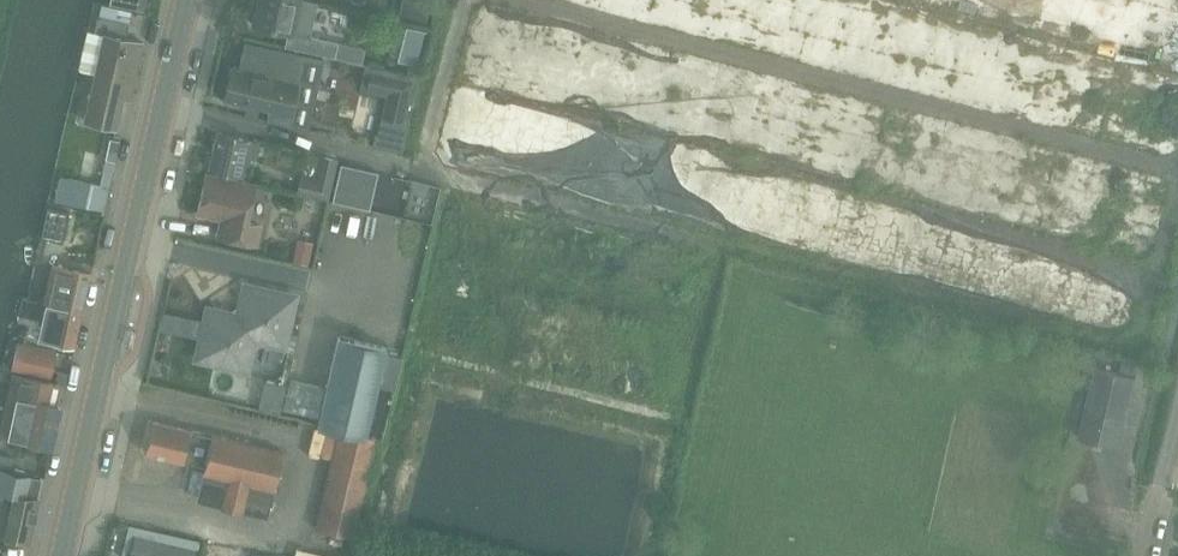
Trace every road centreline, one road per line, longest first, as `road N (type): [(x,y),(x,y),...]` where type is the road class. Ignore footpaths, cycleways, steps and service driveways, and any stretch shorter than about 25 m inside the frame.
road 1 (tertiary): [(61,555),(187,0)]

